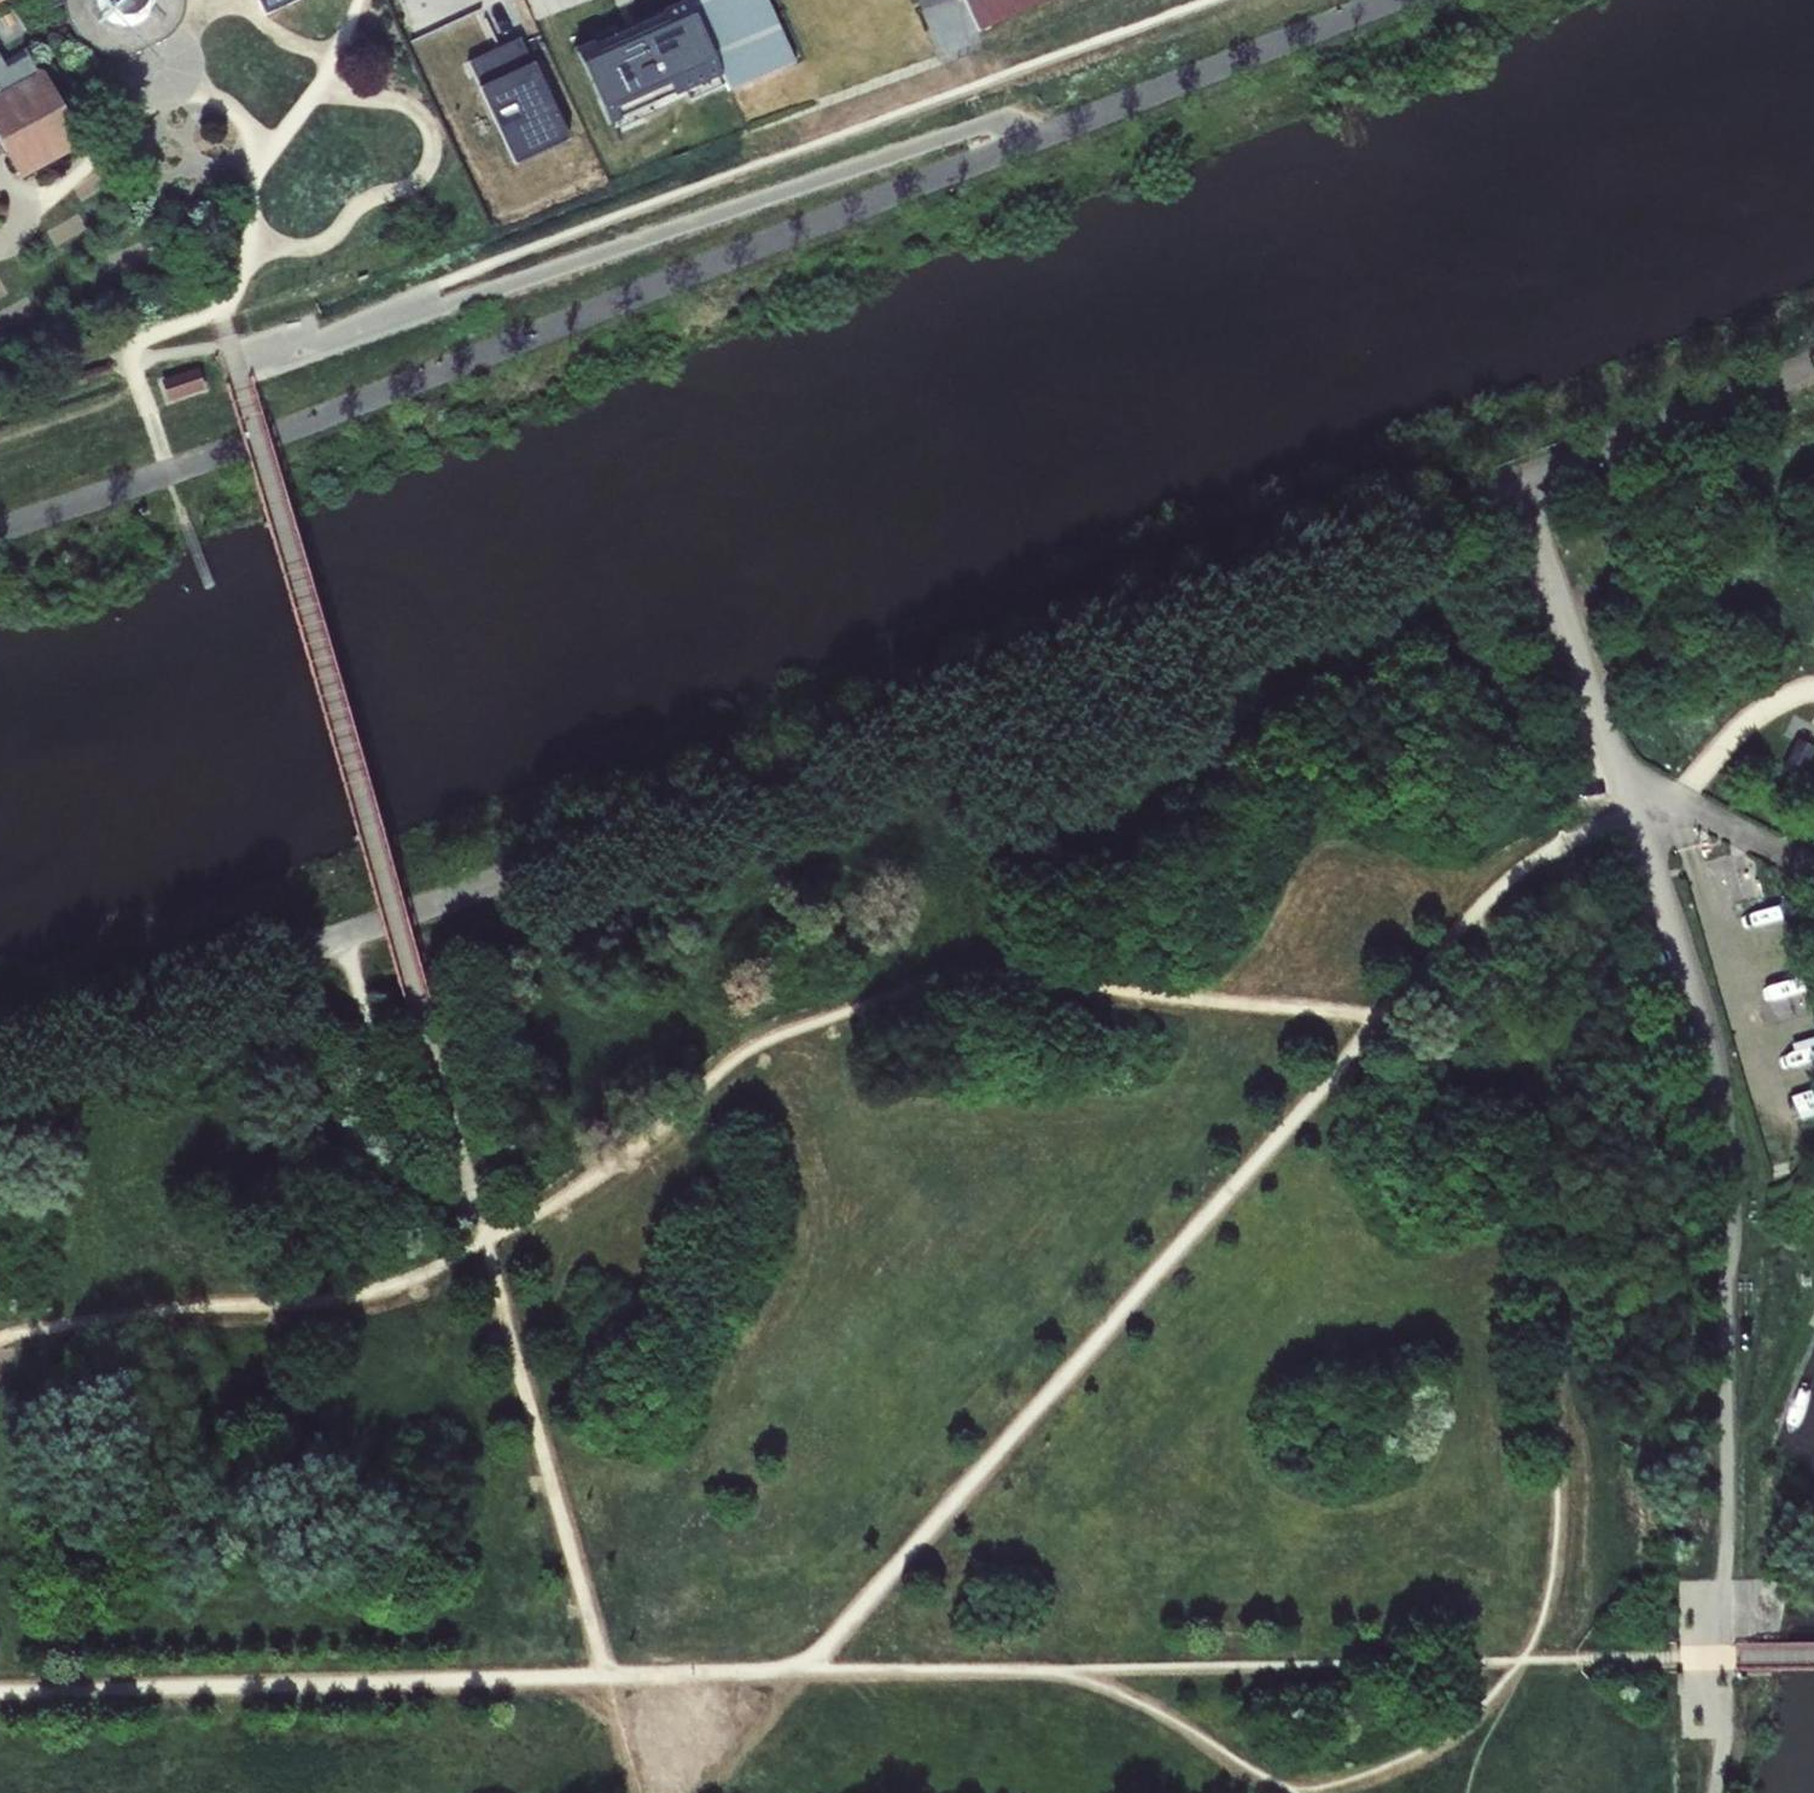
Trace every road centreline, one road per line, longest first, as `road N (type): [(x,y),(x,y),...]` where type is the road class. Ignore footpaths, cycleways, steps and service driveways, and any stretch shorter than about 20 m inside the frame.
road 1 (unclassified): [(0,1039),(348,937),(1529,481)]
road 2 (track): [(1676,800),(1749,719),(1813,691)]

